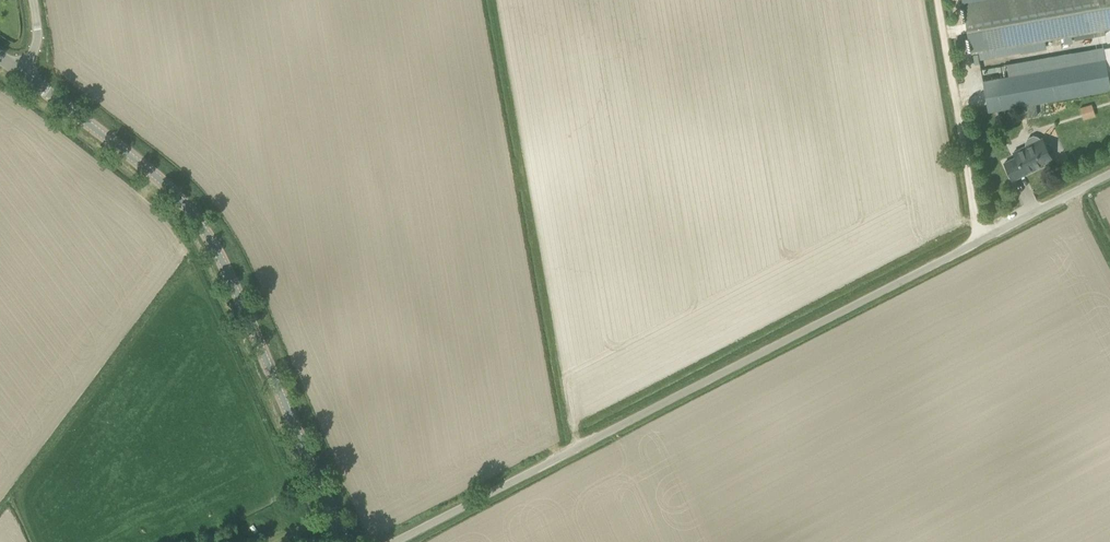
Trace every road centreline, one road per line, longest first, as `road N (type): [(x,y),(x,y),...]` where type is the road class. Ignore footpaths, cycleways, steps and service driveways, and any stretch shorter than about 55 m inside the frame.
road 1 (unclassified): [(381,541),(1109,174)]
road 2 (tertiary): [(350,541),(200,218),(173,186),(22,71)]
road 3 (track): [(981,238),(935,0)]

